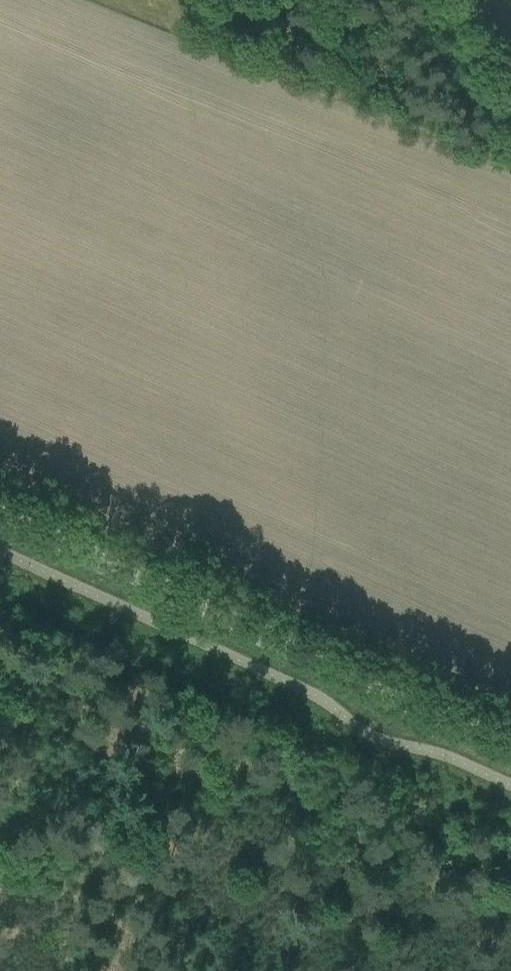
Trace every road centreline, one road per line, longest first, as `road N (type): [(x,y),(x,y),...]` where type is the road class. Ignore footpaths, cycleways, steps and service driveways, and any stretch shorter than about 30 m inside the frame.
road 1 (tertiary): [(510,748),(0,516)]

